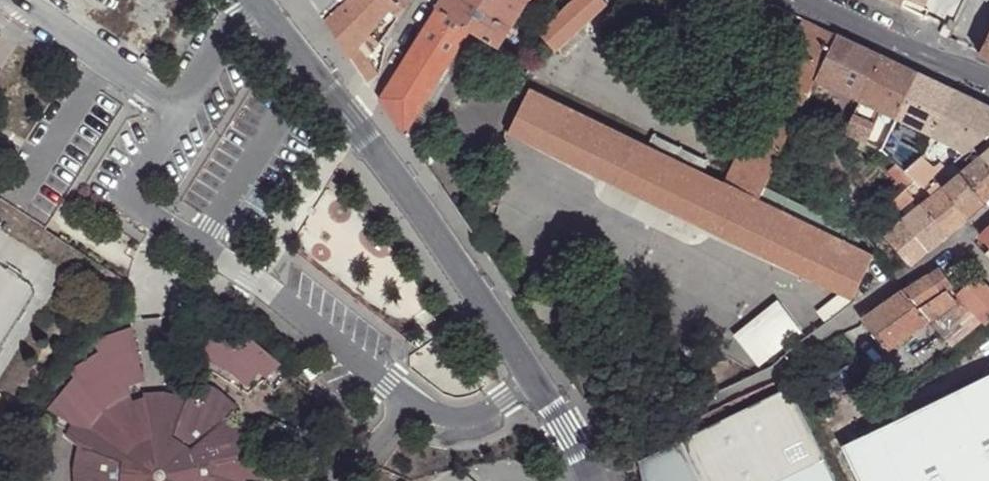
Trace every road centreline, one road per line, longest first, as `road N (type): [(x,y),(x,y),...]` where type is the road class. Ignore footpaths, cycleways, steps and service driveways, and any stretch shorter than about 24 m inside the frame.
road 1 (residential): [(258,0),(383,158),(587,464)]
road 2 (residential): [(587,464),(776,376),(988,217)]
road 3 (residential): [(988,76),(903,46),(807,0)]

